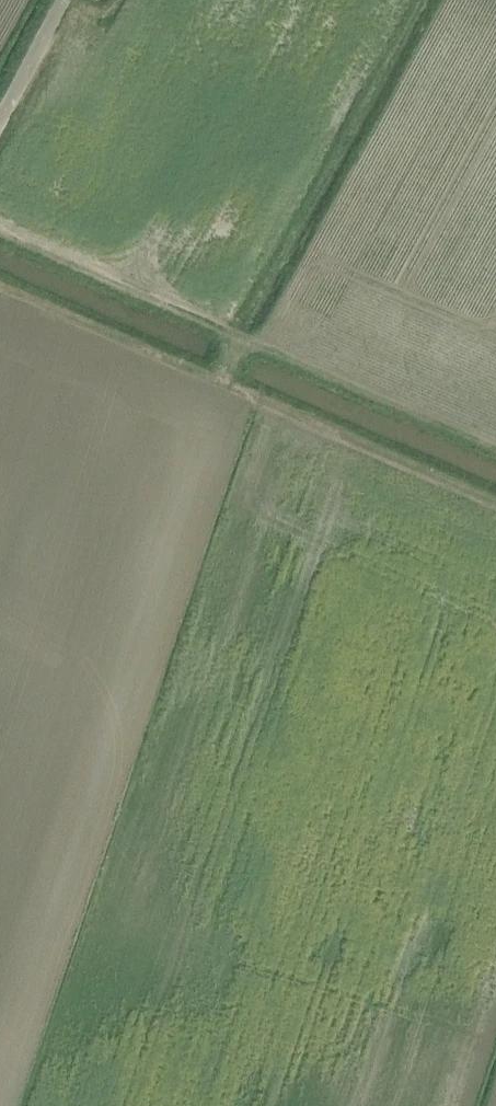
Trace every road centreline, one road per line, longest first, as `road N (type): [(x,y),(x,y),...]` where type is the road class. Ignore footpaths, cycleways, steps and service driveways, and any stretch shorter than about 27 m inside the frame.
road 1 (unclassified): [(0,123),(65,0)]

